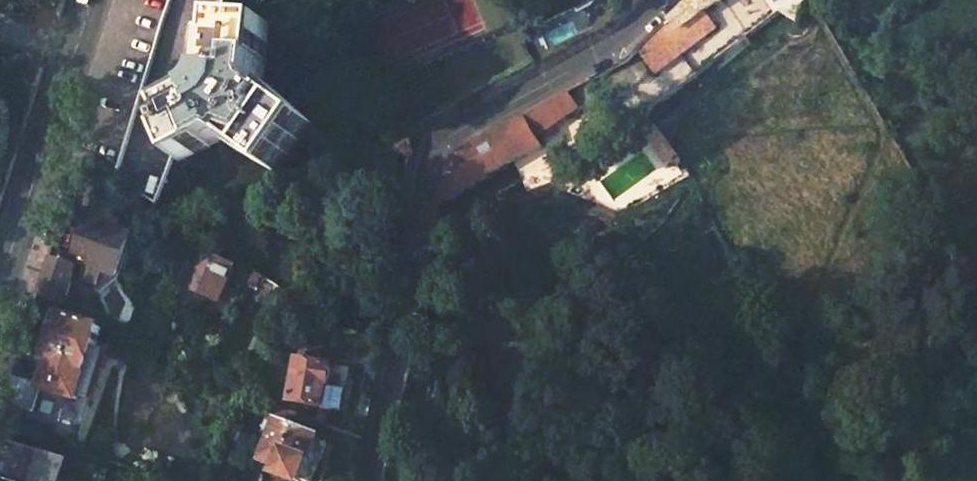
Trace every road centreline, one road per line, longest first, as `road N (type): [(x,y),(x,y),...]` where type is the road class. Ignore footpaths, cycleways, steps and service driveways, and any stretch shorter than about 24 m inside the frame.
road 1 (unclassified): [(657,0),(607,49),(452,132),(430,160),(368,480)]
road 2 (secondary): [(91,0),(0,281)]

